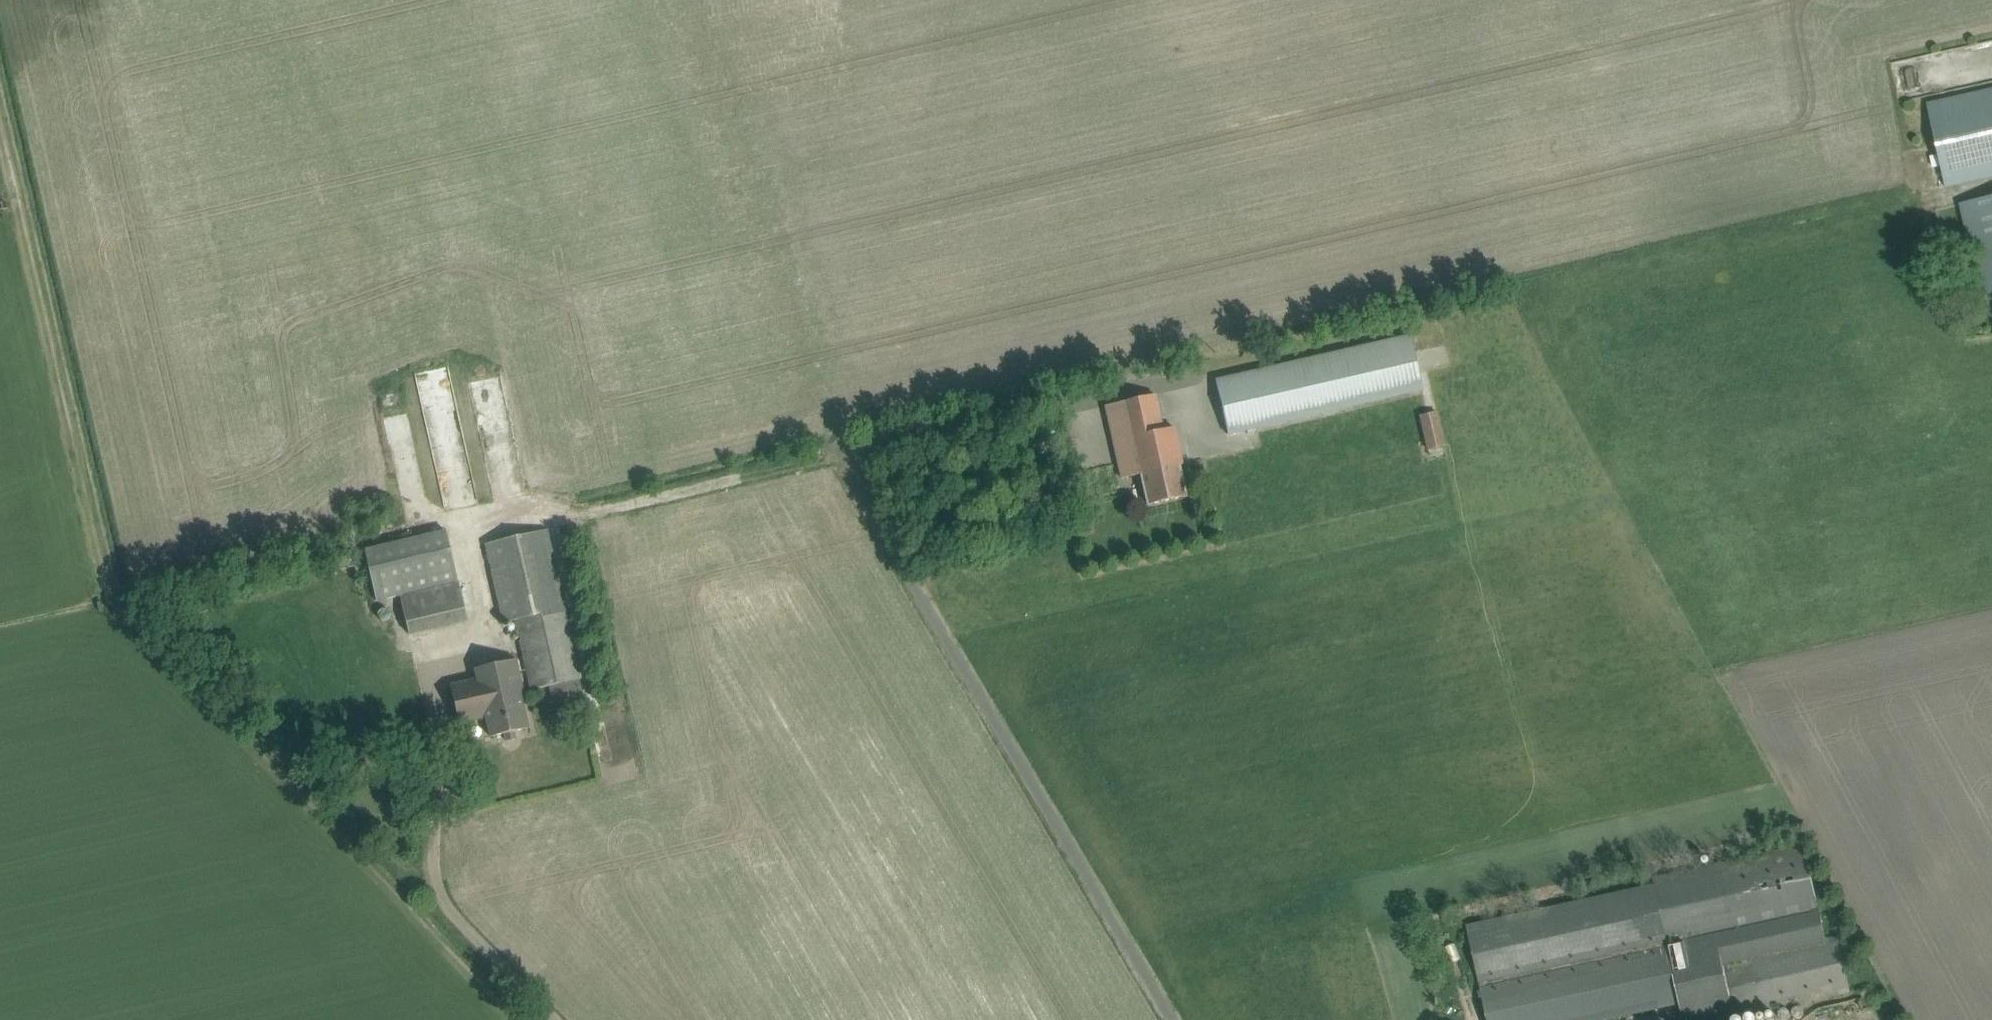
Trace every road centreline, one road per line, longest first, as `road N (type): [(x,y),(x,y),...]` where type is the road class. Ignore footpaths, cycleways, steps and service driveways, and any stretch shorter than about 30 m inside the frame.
road 1 (track): [(1175,1019),(850,468)]
road 2 (track): [(553,1019),(439,900)]

